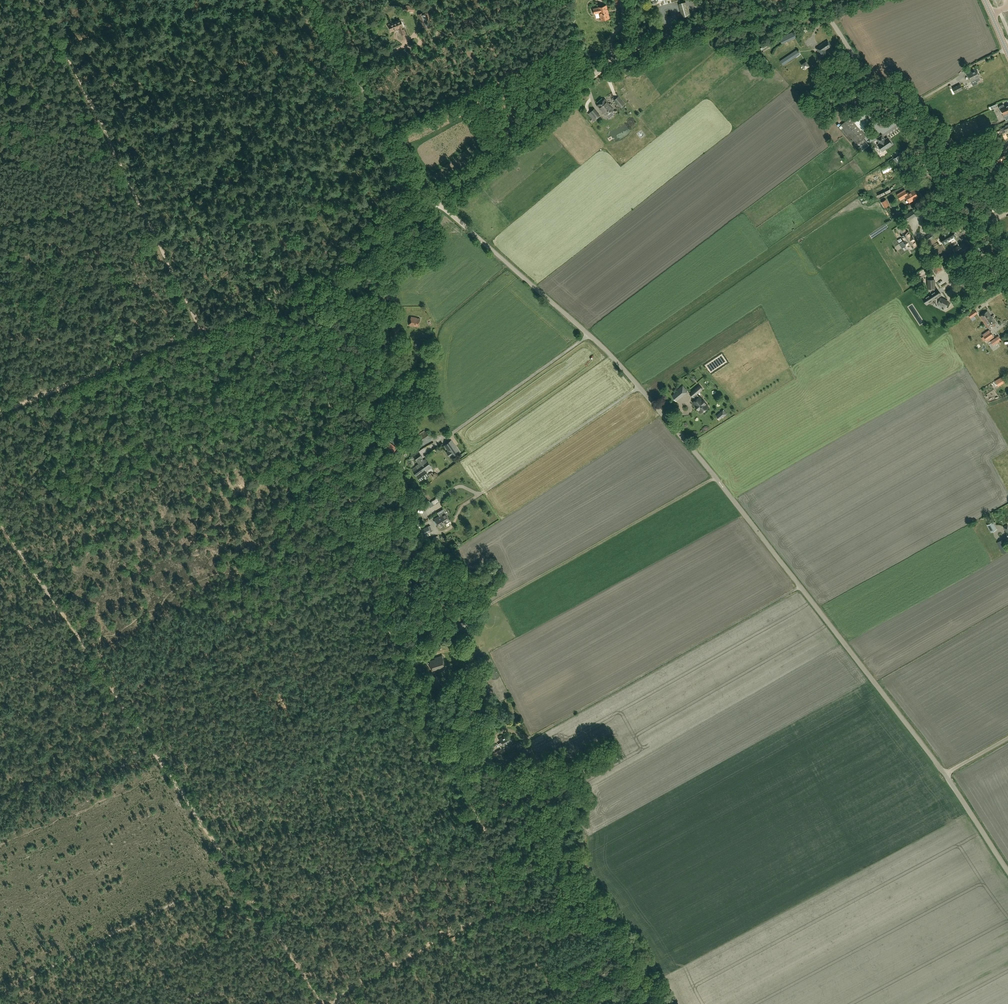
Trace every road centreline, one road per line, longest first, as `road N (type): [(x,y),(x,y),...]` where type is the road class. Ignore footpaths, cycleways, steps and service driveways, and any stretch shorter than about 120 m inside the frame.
road 1 (unclassified): [(946,774),(620,365),(410,181),(313,0)]
road 2 (track): [(518,896),(384,617),(340,452)]
road 3 (track): [(322,1003),(84,646)]
road 4 (residential): [(1007,293),(817,0)]
road 5 (track): [(312,282),(405,223),(586,80)]
road 6 (track): [(0,990),(155,908),(202,896),(254,900)]
road 7 (track): [(362,254),(379,317),(382,413),(365,475),(377,518)]
road 8 (track): [(99,121),(201,331)]
road 9 (track): [(363,198),(152,228)]
road 10 (track): [(518,896),(332,998)]
road 11 (unclassified): [(586,80),(647,42),(759,14)]
road 12 (track): [(340,452),(312,282)]
road 13 (track): [(0,412),(150,350)]

